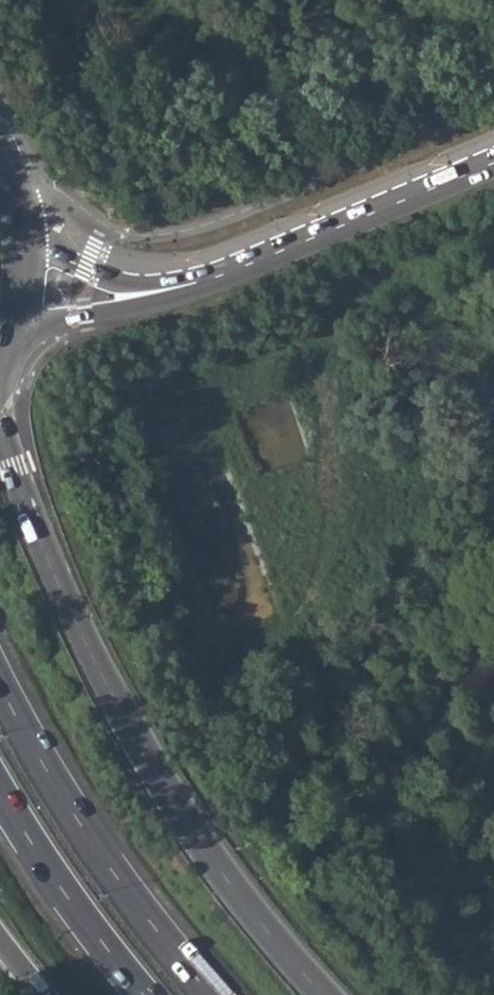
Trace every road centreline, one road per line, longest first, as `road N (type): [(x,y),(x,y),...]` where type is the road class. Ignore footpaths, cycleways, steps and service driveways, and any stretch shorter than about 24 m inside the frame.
road 1 (trunk): [(331,994),(184,806),(97,658),(0,437)]
road 2 (trunk): [(211,994),(98,850),(0,685)]
road 3 (secondary): [(493,165),(245,266)]
road 4 (secondary): [(14,354),(52,326),(190,296),(245,266)]
road 5 (trunk): [(0,790),(145,994)]
road 6 (secondary): [(245,266),(209,277),(125,274),(26,209)]
road 7 (secondary): [(14,354),(31,282),(26,209)]

